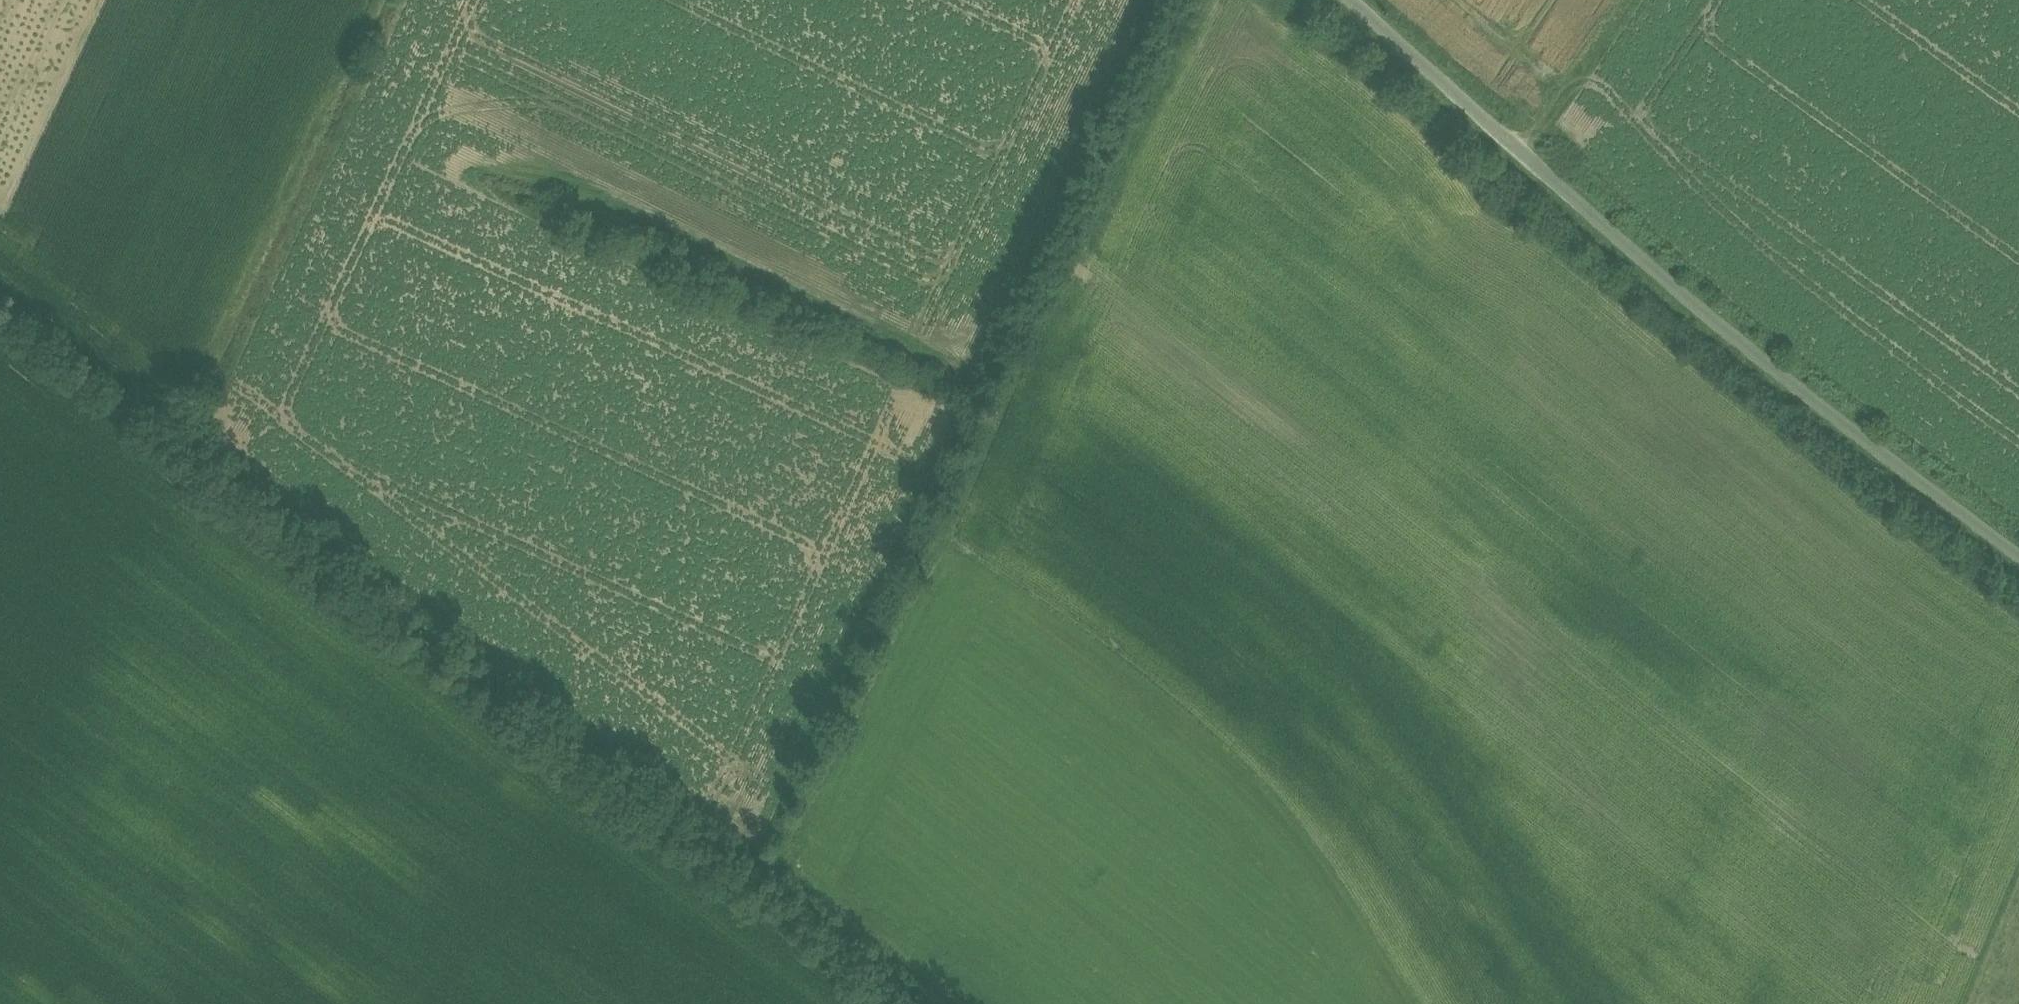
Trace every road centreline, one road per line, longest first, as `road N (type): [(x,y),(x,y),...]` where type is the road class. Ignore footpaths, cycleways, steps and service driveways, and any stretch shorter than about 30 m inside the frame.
road 1 (unclassified): [(2018,562),(1827,417),(1354,0)]

